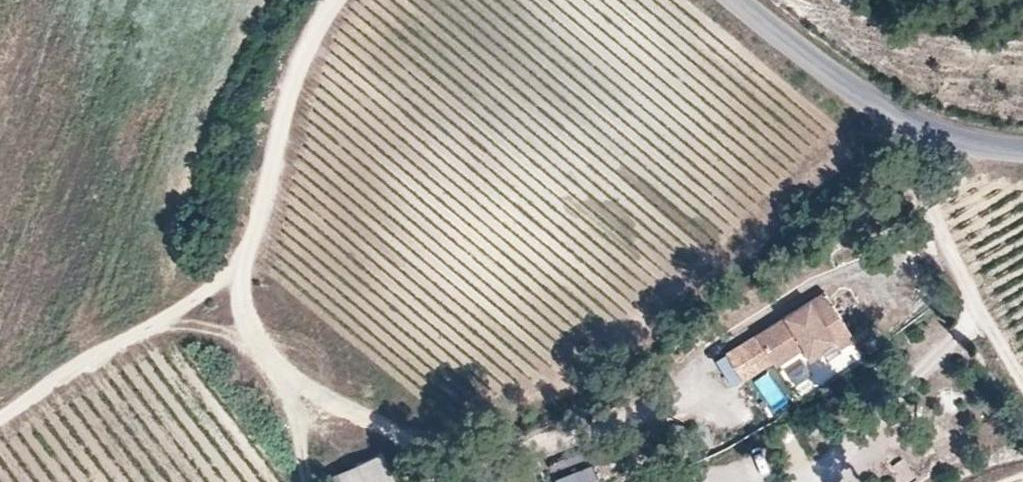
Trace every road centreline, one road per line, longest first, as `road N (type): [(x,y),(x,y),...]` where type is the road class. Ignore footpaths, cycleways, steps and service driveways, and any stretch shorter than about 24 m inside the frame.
road 1 (tertiary): [(735,0),(902,125),(934,139),(1022,149)]
road 2 (track): [(333,0),(307,43),(268,157),(241,276)]
road 3 (track): [(1022,380),(948,263),(913,182),(902,125)]
road 4 (track): [(241,276),(0,424)]

